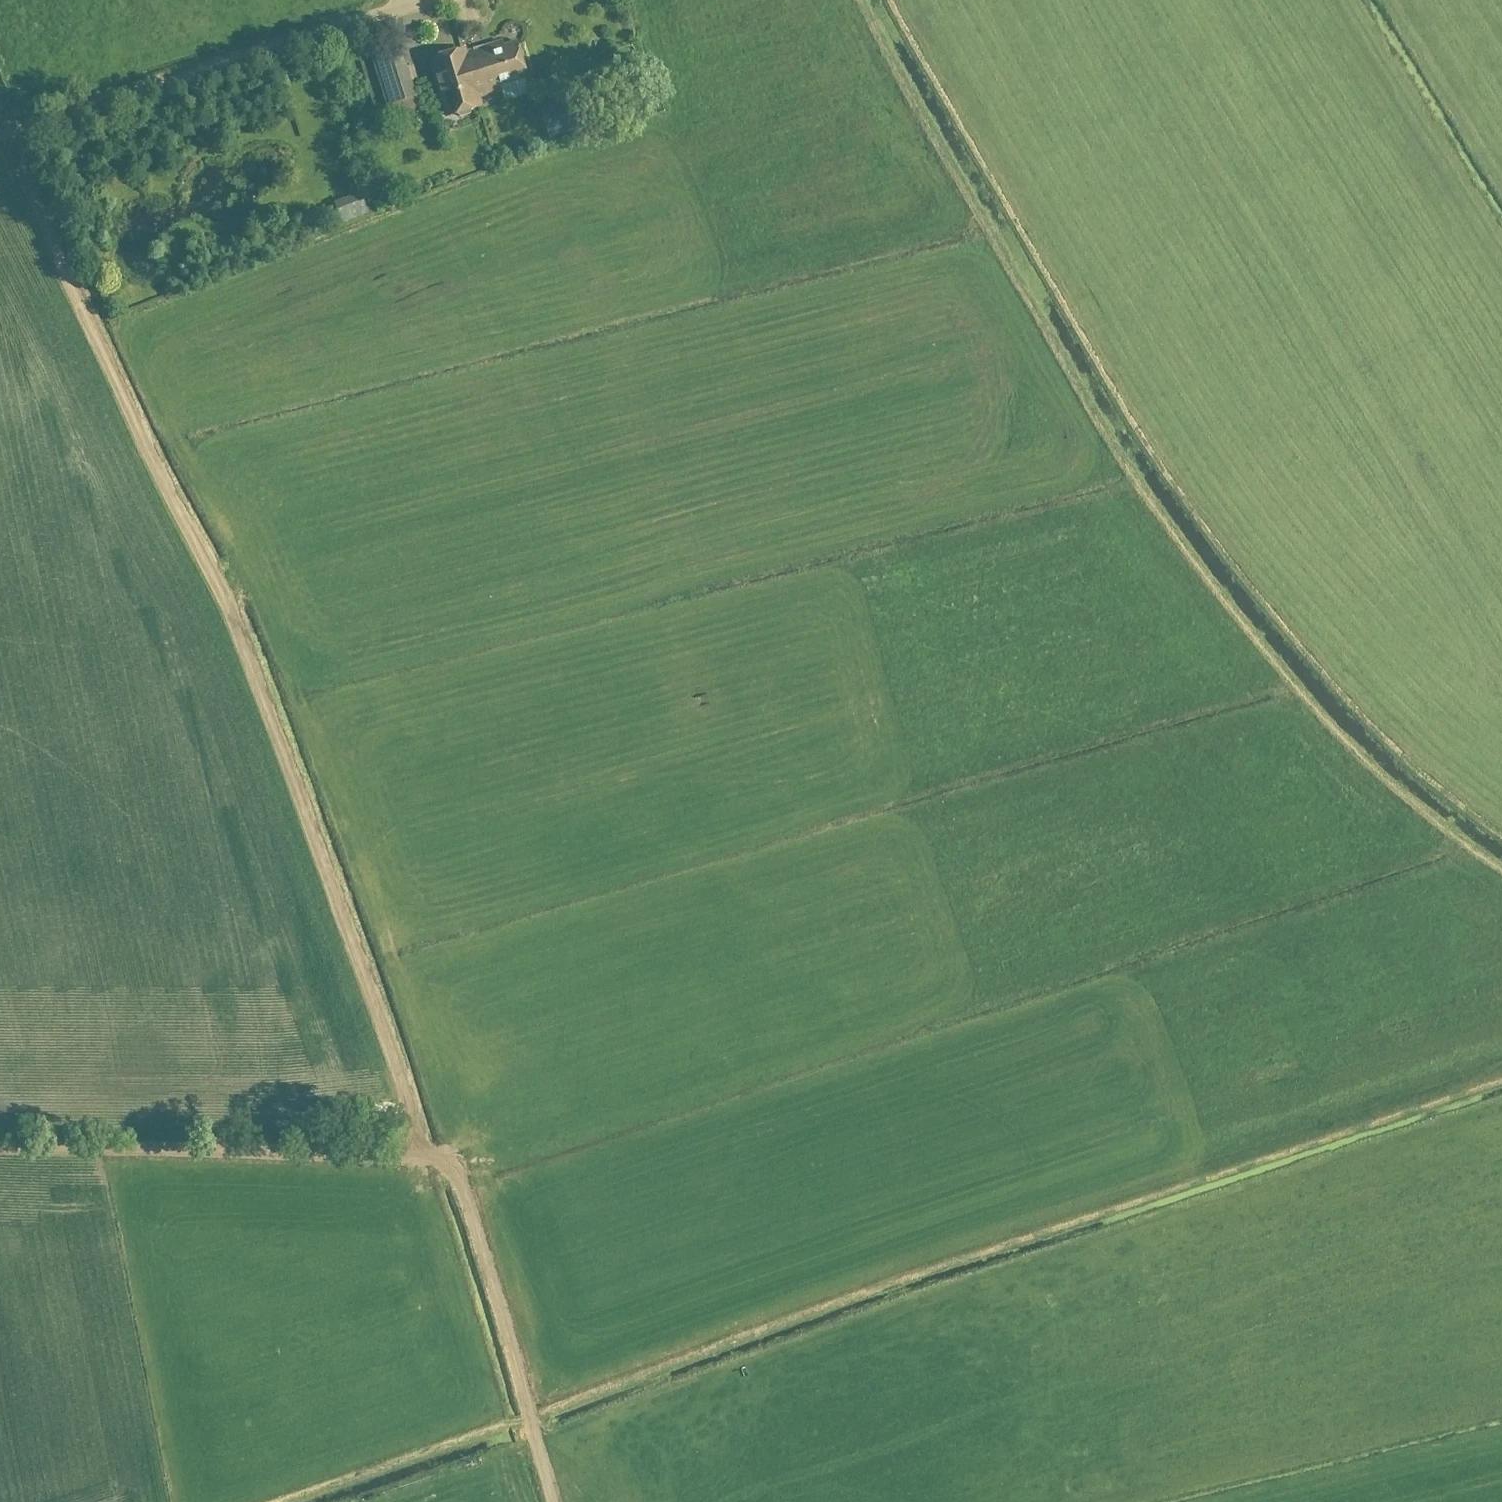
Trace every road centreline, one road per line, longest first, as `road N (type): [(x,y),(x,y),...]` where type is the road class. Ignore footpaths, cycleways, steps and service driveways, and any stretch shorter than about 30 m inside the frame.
road 1 (track): [(421,1154),(227,605),(16,156),(18,142),(34,134),(387,18)]
road 2 (track): [(0,1145),(421,1154),(456,1165),(554,1501)]

